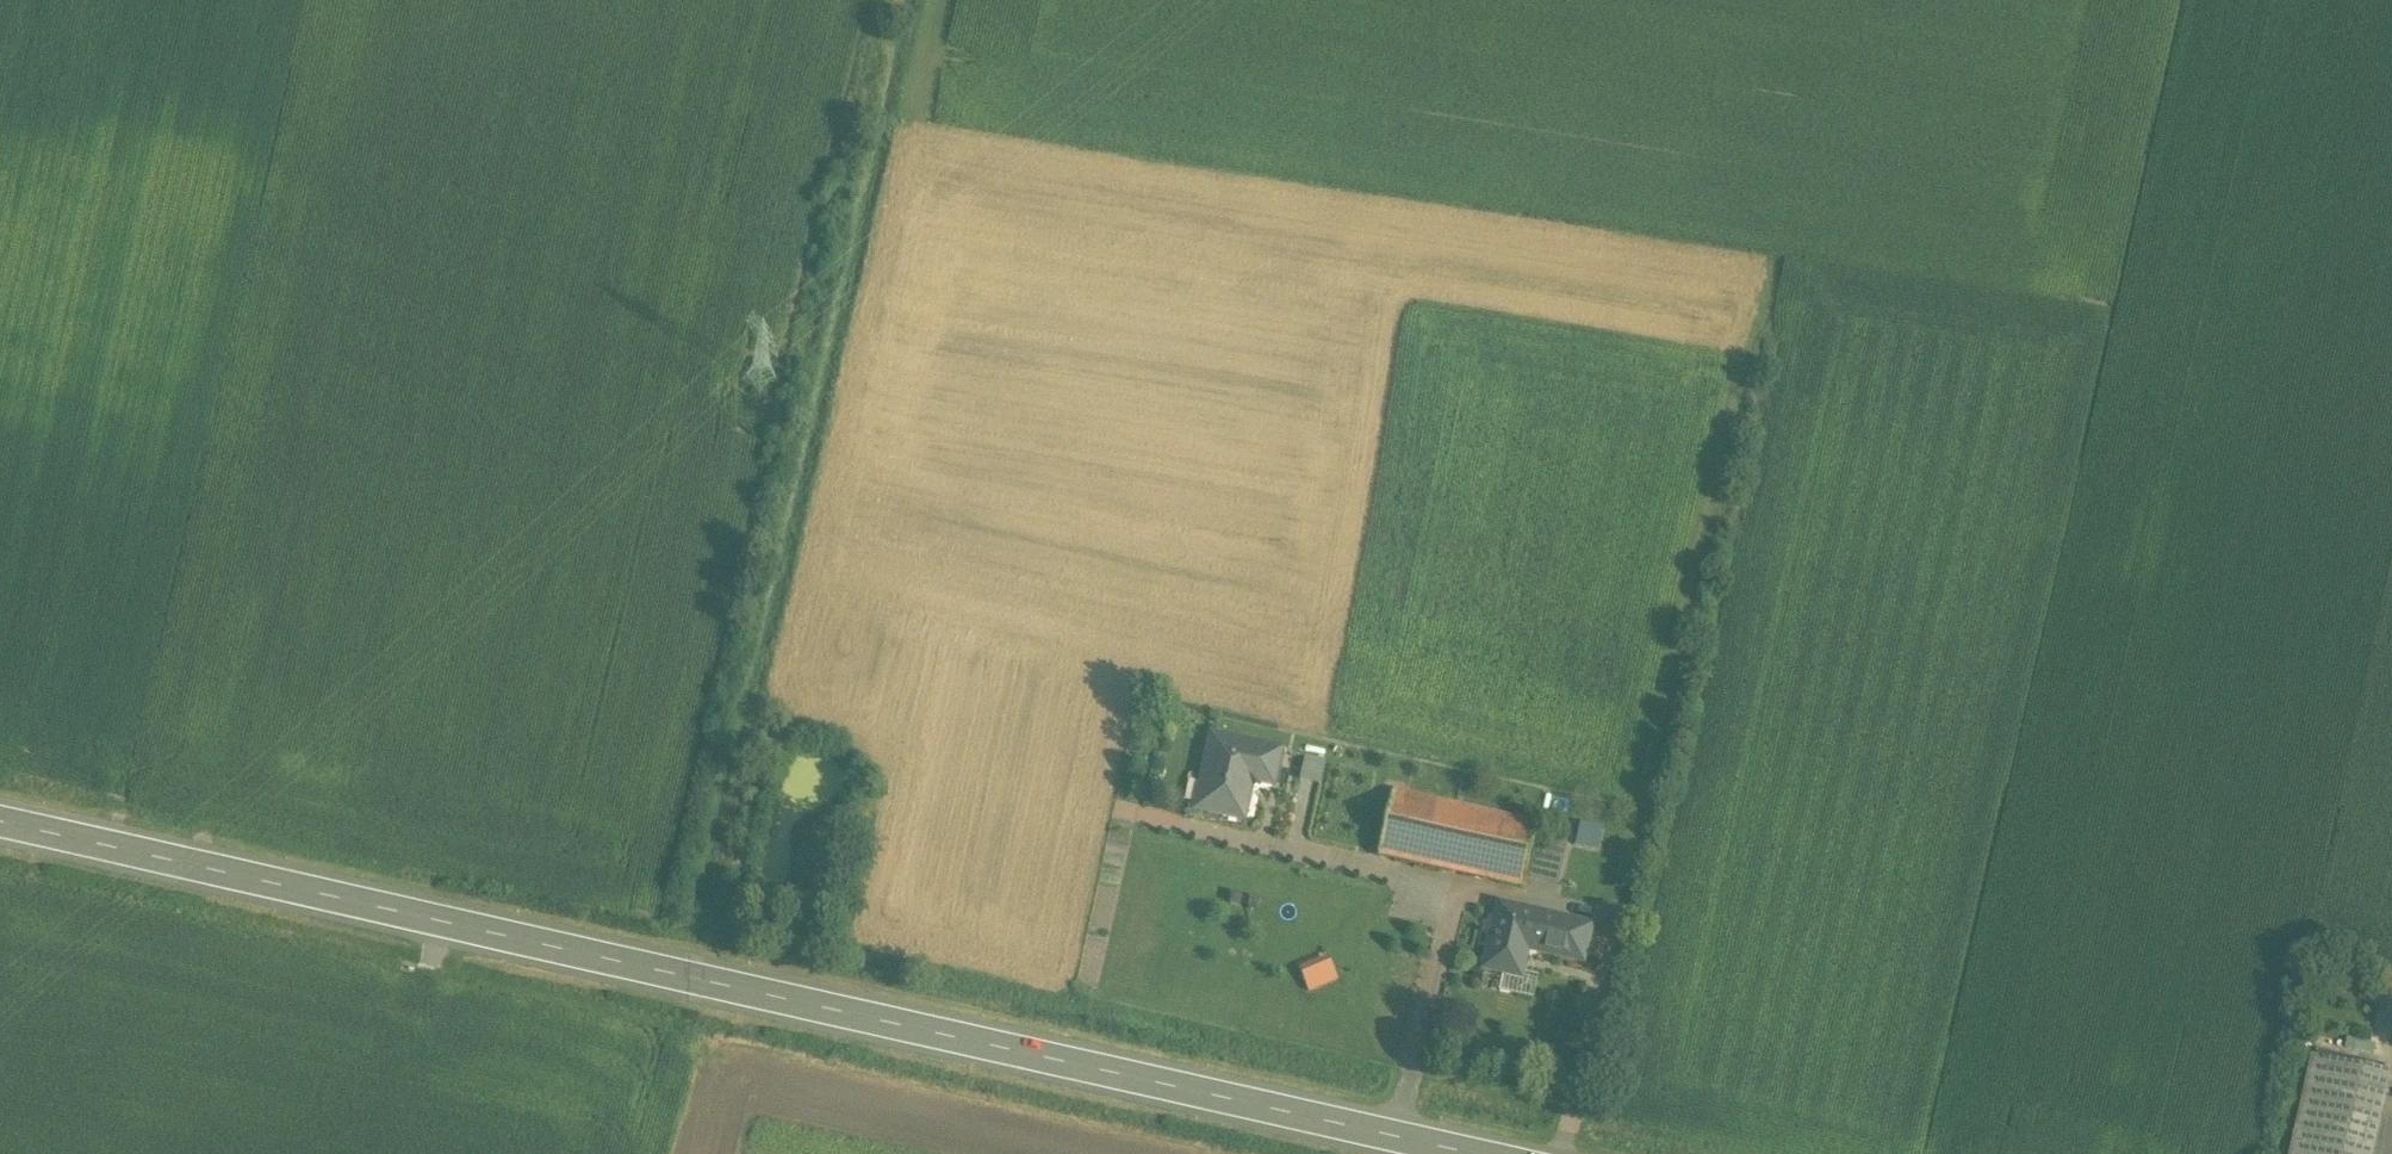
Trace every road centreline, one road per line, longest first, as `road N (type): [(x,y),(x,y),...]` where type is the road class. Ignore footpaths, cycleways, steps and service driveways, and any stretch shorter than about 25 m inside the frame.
road 1 (secondary): [(0,825),(1459,1153)]

